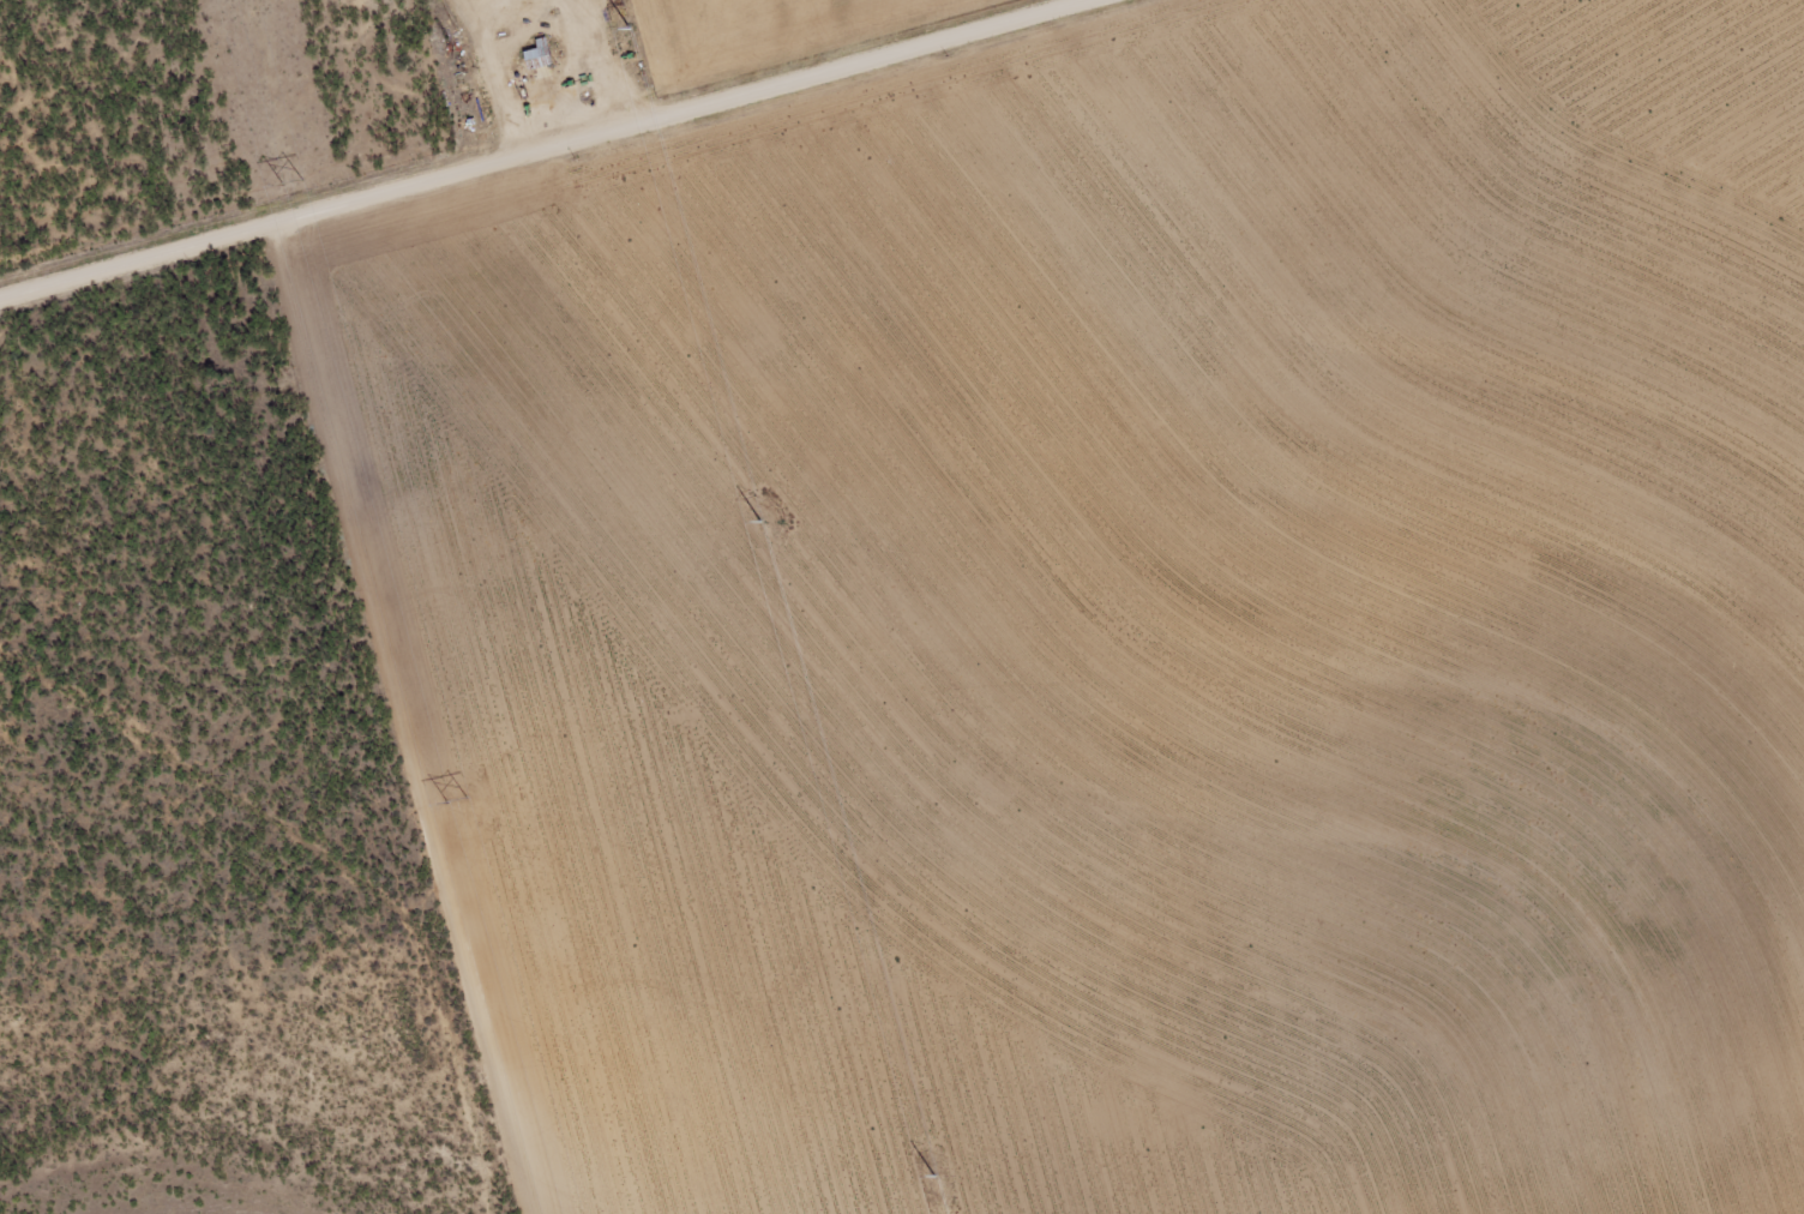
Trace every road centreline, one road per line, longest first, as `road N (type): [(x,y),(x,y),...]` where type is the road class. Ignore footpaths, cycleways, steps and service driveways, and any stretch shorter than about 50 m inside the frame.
road 1 (residential): [(0,293),(1067,0)]

